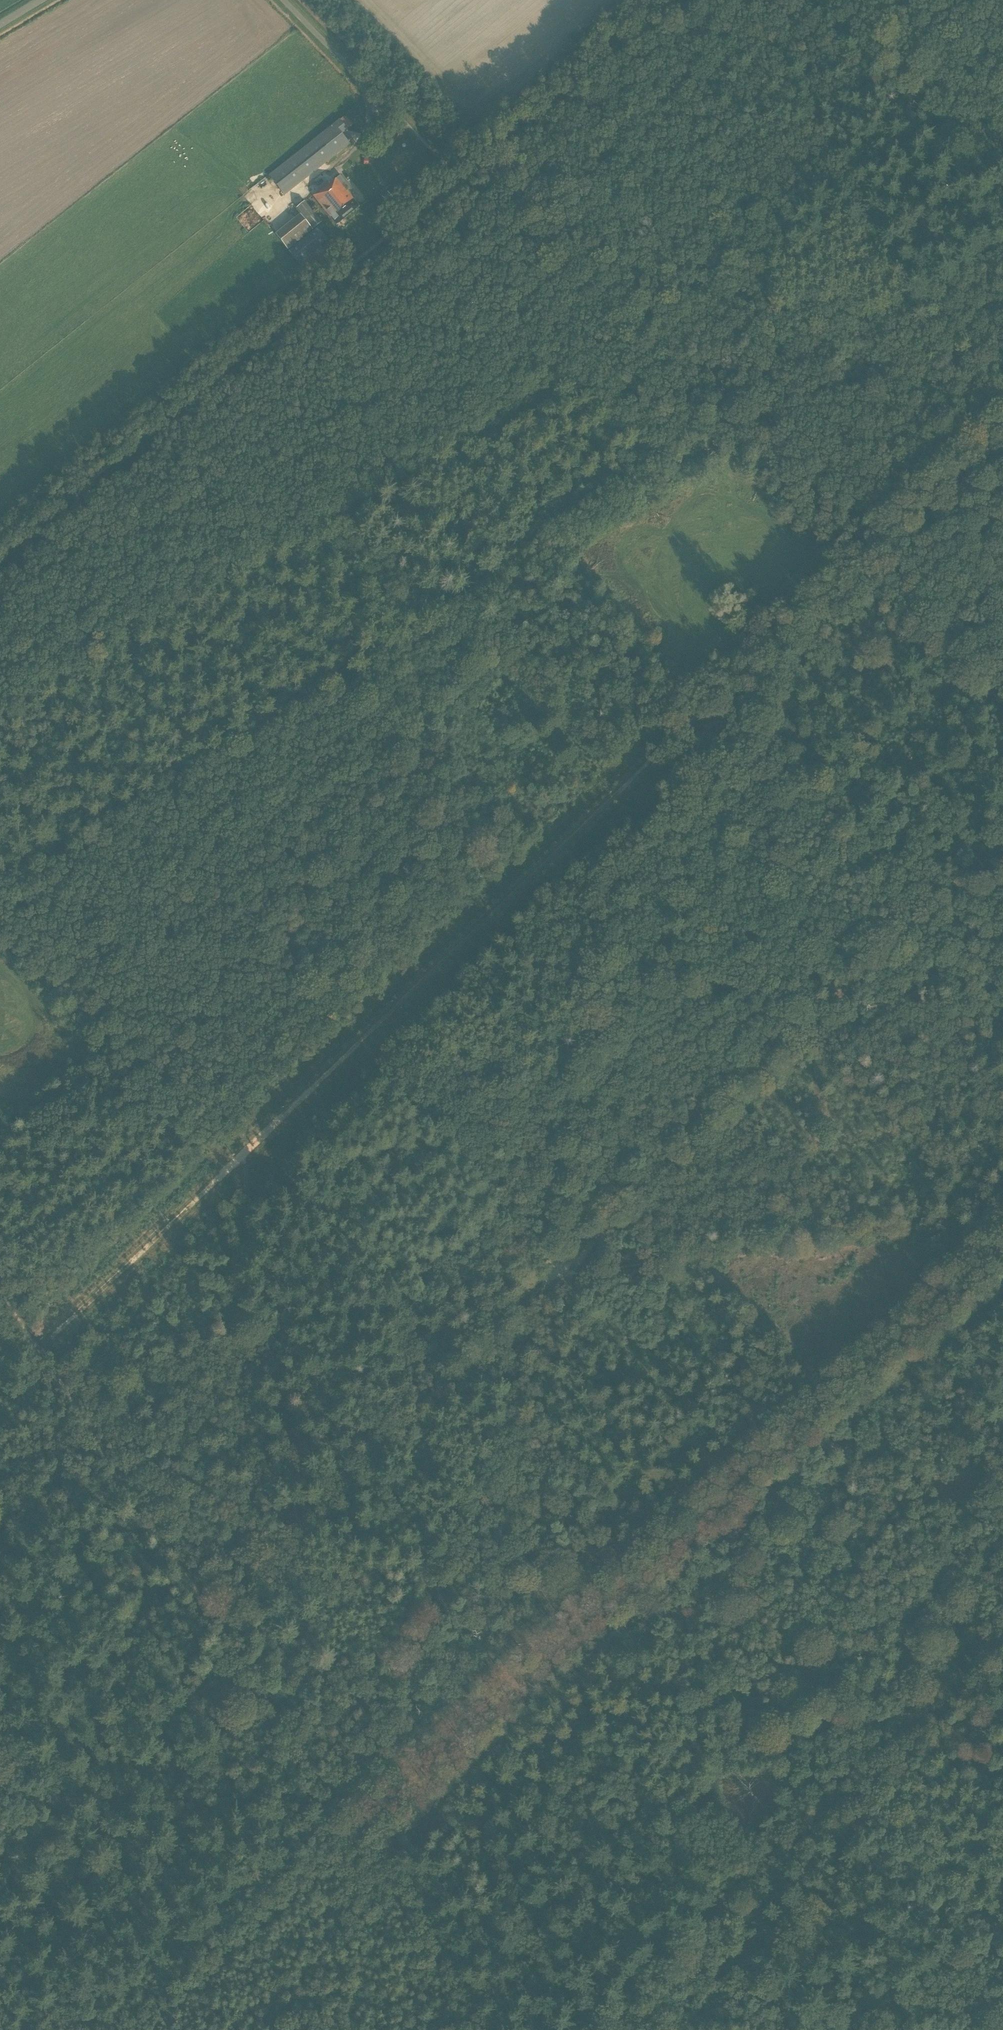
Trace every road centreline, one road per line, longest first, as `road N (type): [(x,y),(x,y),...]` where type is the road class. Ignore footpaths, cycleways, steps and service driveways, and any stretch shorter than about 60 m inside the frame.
road 1 (track): [(353,1835),(1002,1241)]
road 2 (track): [(678,0),(0,560)]
road 3 (track): [(132,2029),(353,1835)]
road 4 (unclassified): [(368,110),(351,71),(283,0)]

